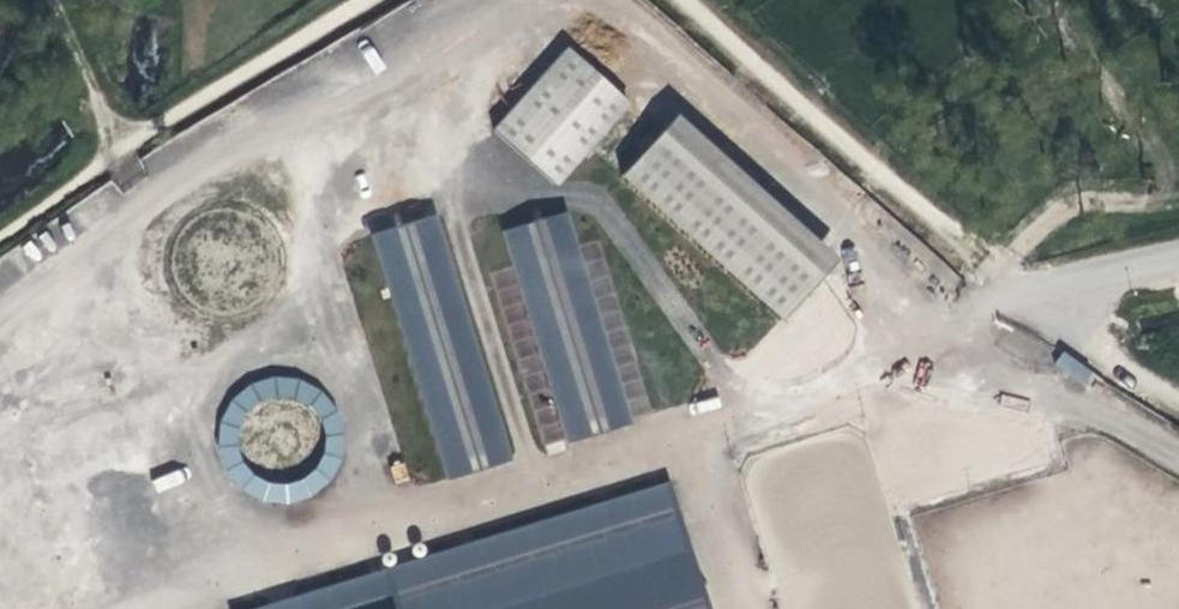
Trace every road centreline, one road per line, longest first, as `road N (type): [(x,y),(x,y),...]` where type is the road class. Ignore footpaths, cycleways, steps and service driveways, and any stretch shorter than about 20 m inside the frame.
road 1 (track): [(1178,396),(782,102),(679,0)]
road 2 (track): [(59,0),(128,144),(357,0)]
road 3 (track): [(1000,269),(1070,203),(1127,202),(1164,190)]
road 4 (track): [(128,144),(0,234)]
road 5 (unclassified): [(1036,296),(1178,259)]

